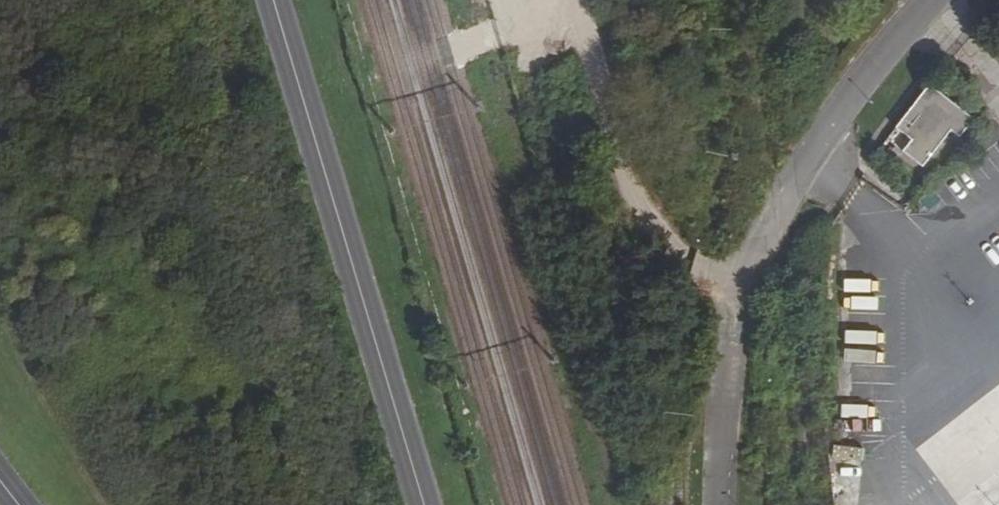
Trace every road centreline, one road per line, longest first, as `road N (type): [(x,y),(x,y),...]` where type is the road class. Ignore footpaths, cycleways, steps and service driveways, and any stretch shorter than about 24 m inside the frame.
road 1 (unclassified): [(930,0),(837,116),(760,253),(732,353),(719,504)]
road 2 (residential): [(275,0),(426,504)]

